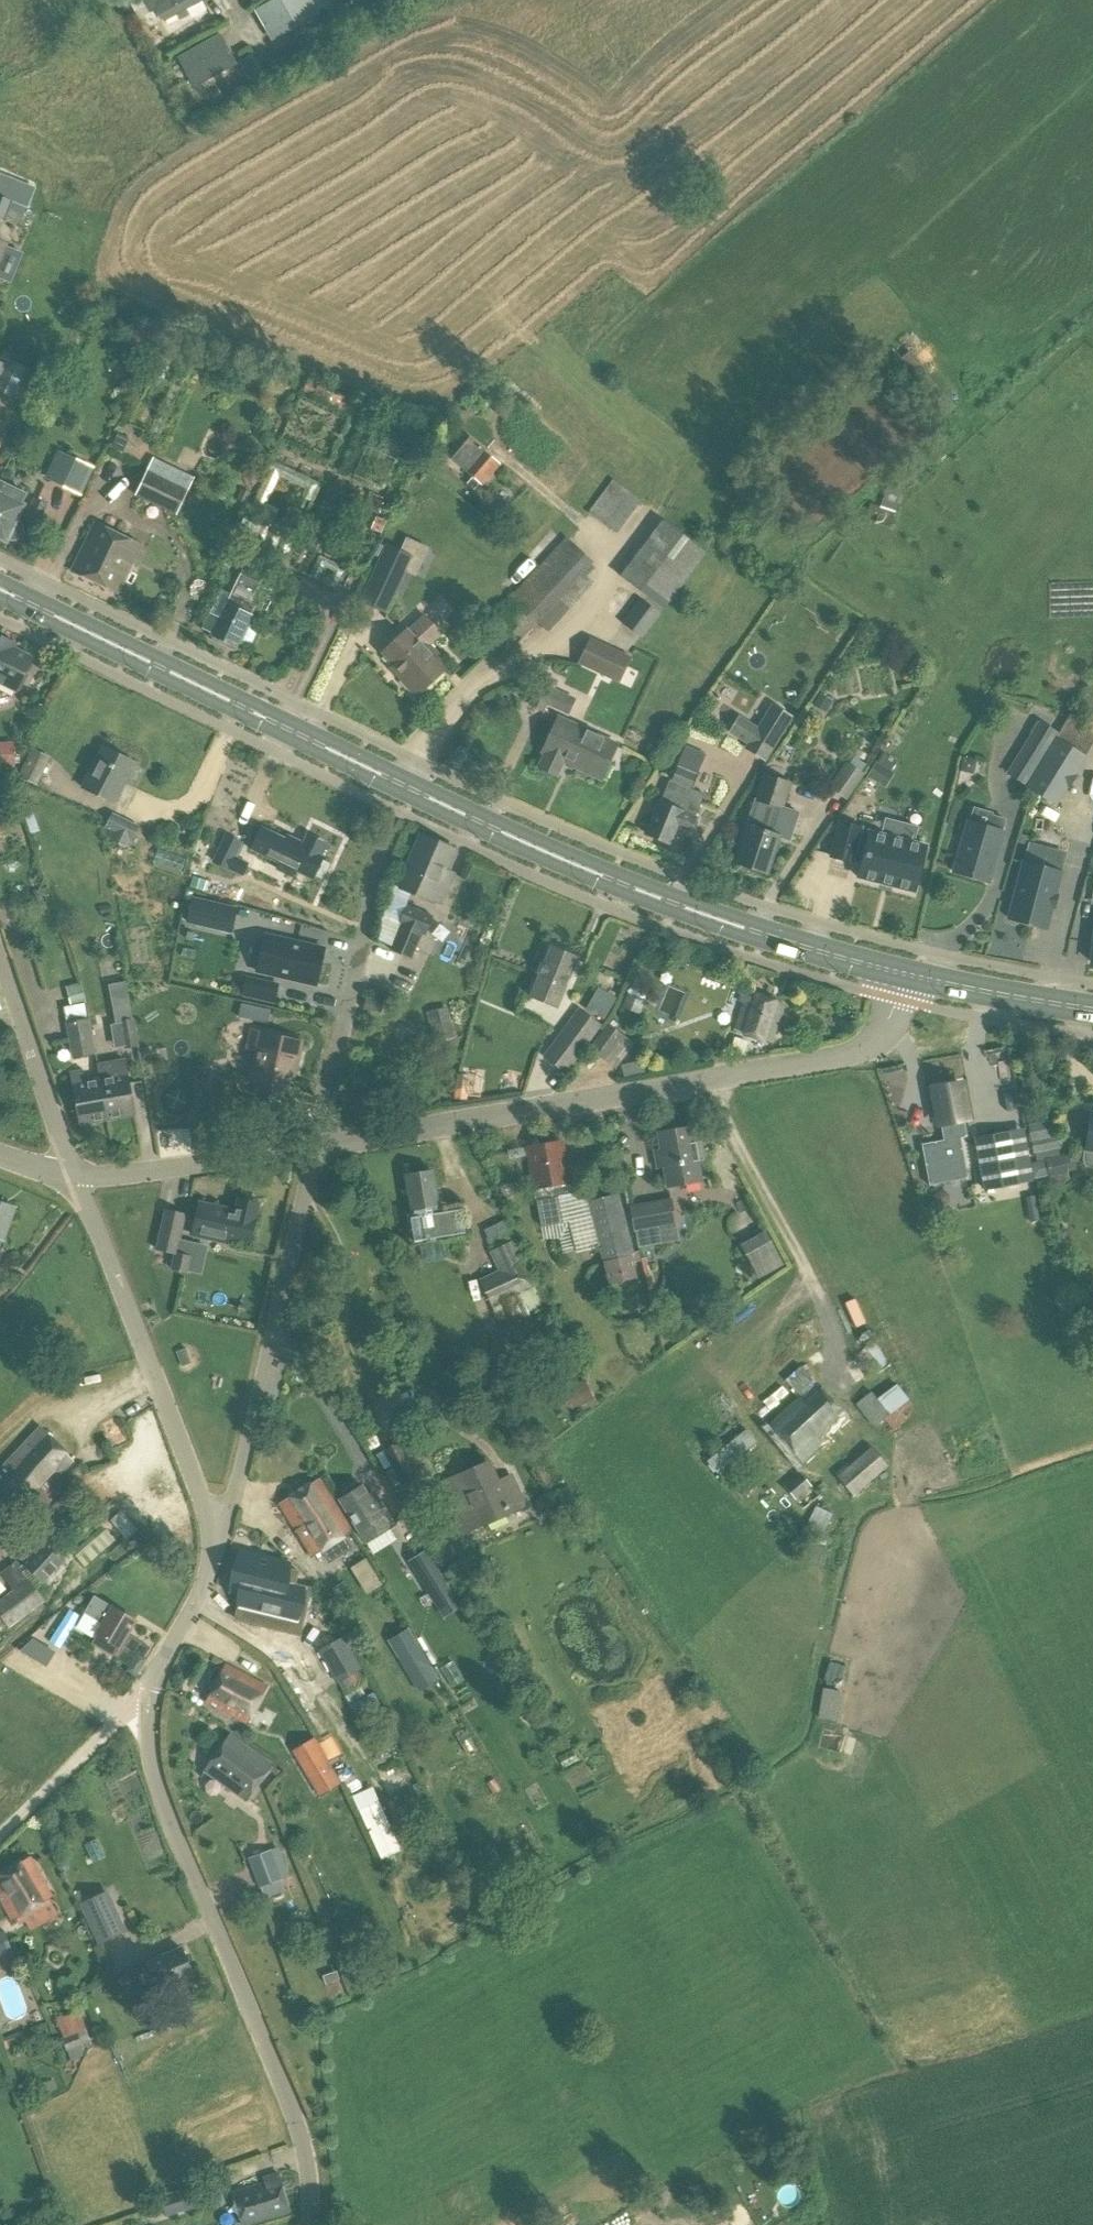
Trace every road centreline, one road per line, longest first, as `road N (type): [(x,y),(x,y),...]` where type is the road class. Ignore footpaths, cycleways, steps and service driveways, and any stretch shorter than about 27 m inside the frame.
road 1 (primary): [(902,973),(695,911),(528,844),(0,589)]
road 2 (residential): [(317,1145),(850,1054),(882,1032),(902,973)]
road 3 (unclassified): [(310,2224),(295,2112),(148,1760),(152,1683)]
road 4 (residential): [(219,1549),(317,1145)]
road 5 (residential): [(219,1549),(75,1176)]
road 6 (residential): [(317,1145),(388,837)]
road 7 (residential): [(75,1176),(317,1145)]
road 8 (residential): [(75,1176),(0,962)]
road 9 (track): [(0,1828),(125,1710),(147,1704)]
road 10 (primary): [(1092,1009),(902,973)]
road 11 (residential): [(152,1683),(219,1549)]

